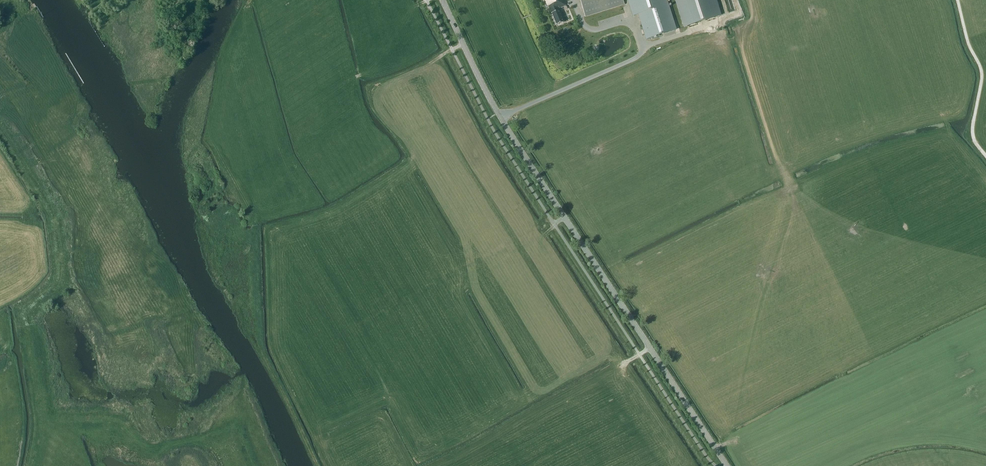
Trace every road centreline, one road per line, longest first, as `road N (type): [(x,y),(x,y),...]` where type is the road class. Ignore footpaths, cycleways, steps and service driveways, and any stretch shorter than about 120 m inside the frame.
road 1 (tertiary): [(727,465),(504,124),(442,0)]
road 2 (track): [(957,0),(982,72),(973,130),(985,156)]

